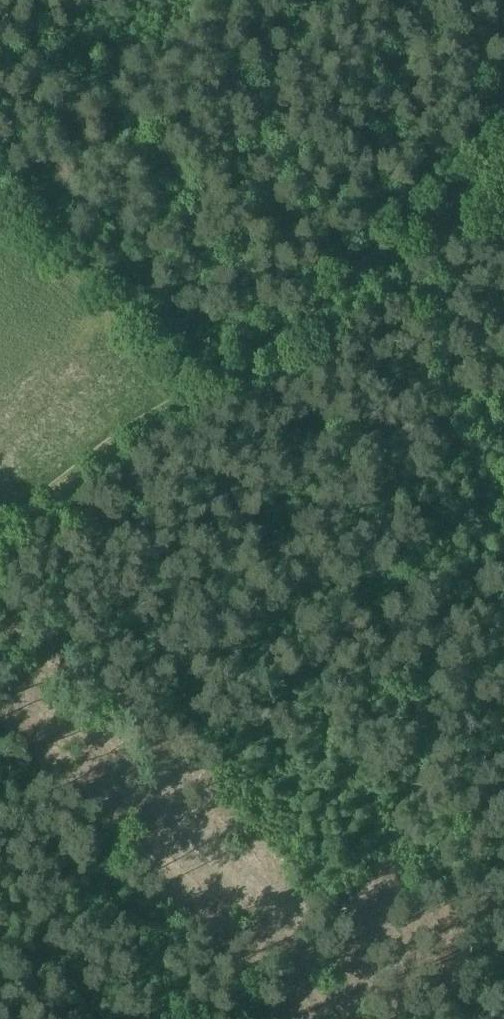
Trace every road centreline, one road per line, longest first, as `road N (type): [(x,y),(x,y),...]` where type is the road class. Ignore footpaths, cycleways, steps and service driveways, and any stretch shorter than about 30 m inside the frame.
road 1 (track): [(503,168),(0,525)]
road 2 (track): [(0,692),(349,1018)]
road 3 (track): [(0,14),(310,309)]
road 4 (track): [(503,822),(256,1018)]

